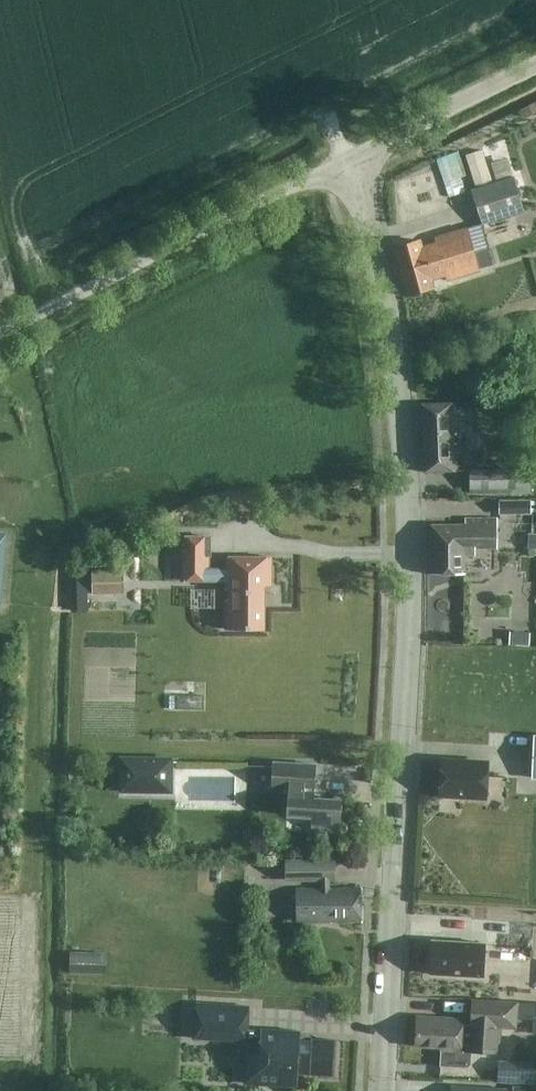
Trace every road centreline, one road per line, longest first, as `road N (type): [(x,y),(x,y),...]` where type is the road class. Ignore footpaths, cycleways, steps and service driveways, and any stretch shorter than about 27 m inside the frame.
road 1 (tertiary): [(377,1090),(407,551),(397,365),(349,160),(535,77)]

